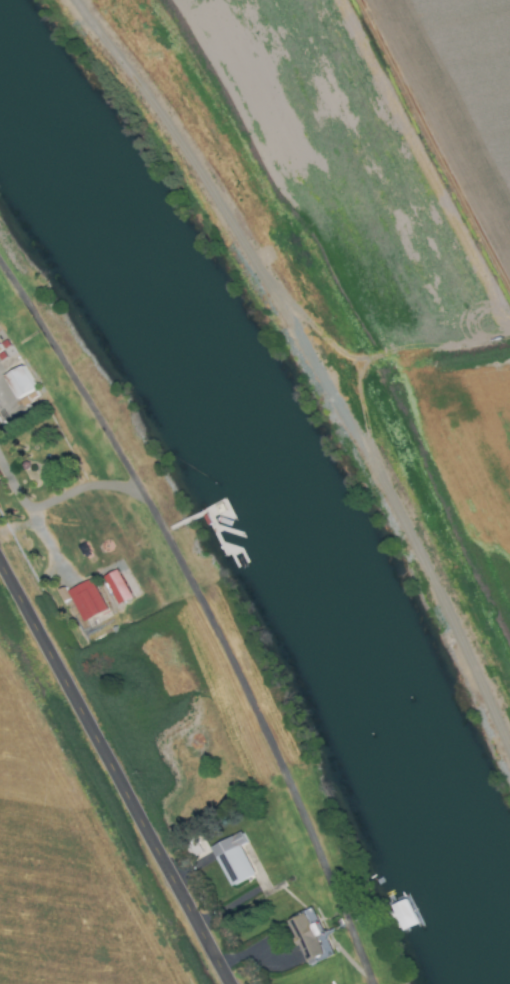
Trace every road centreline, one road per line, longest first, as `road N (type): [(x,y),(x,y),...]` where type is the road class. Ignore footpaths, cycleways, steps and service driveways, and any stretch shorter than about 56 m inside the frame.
road 1 (tertiary): [(0,563),(230,983)]

